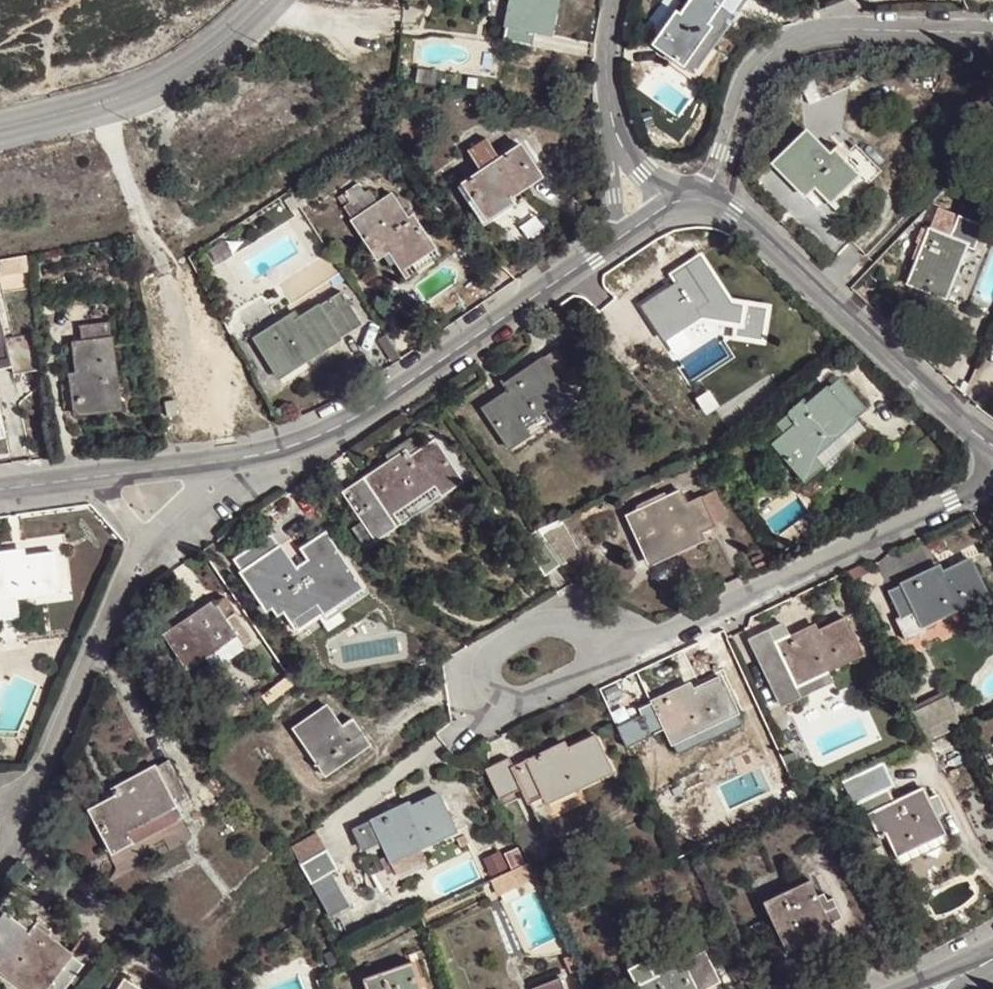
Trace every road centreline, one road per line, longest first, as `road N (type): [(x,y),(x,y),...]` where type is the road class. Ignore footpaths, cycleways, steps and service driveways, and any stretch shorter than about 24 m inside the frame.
road 1 (residential): [(219,460),(313,443),(664,206)]
road 2 (residential): [(635,649),(975,492),(992,474)]
road 3 (residential): [(992,33),(810,28),(782,41),(757,60),(739,97),(720,169),(721,202)]
road 4 (residential): [(721,202),(992,444)]
road 5 (residential): [(265,0),(233,38),(191,67),(135,90),(0,123)]
road 6 (residential): [(41,776),(144,533)]
road 7 (residential): [(635,649),(542,627),(488,660),(491,686),(515,699),(531,697)]
road 8 (residential): [(617,0),(610,106),(629,154),(664,206)]
road 9 (residential): [(99,477),(219,460)]

